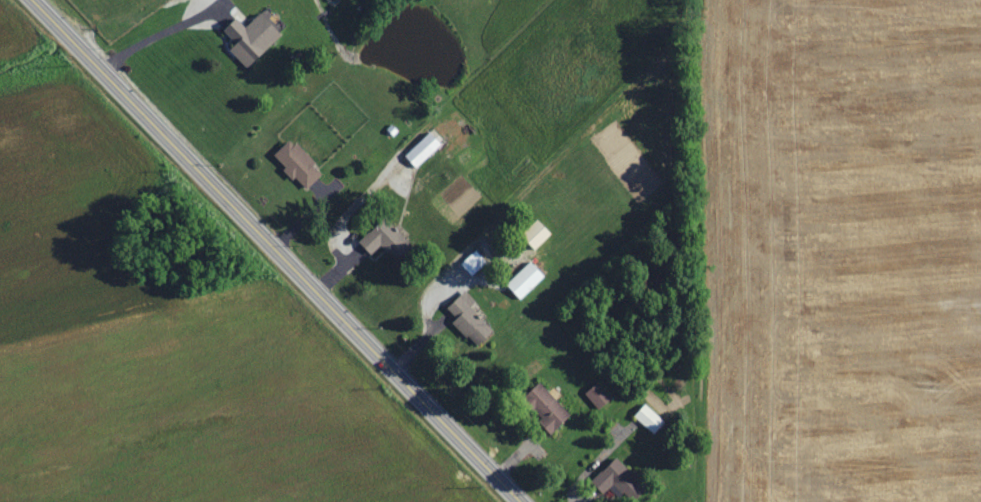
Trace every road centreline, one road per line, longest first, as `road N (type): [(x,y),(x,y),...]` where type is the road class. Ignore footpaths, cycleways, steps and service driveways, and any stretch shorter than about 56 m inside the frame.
road 1 (primary): [(519,501),(35,0)]

